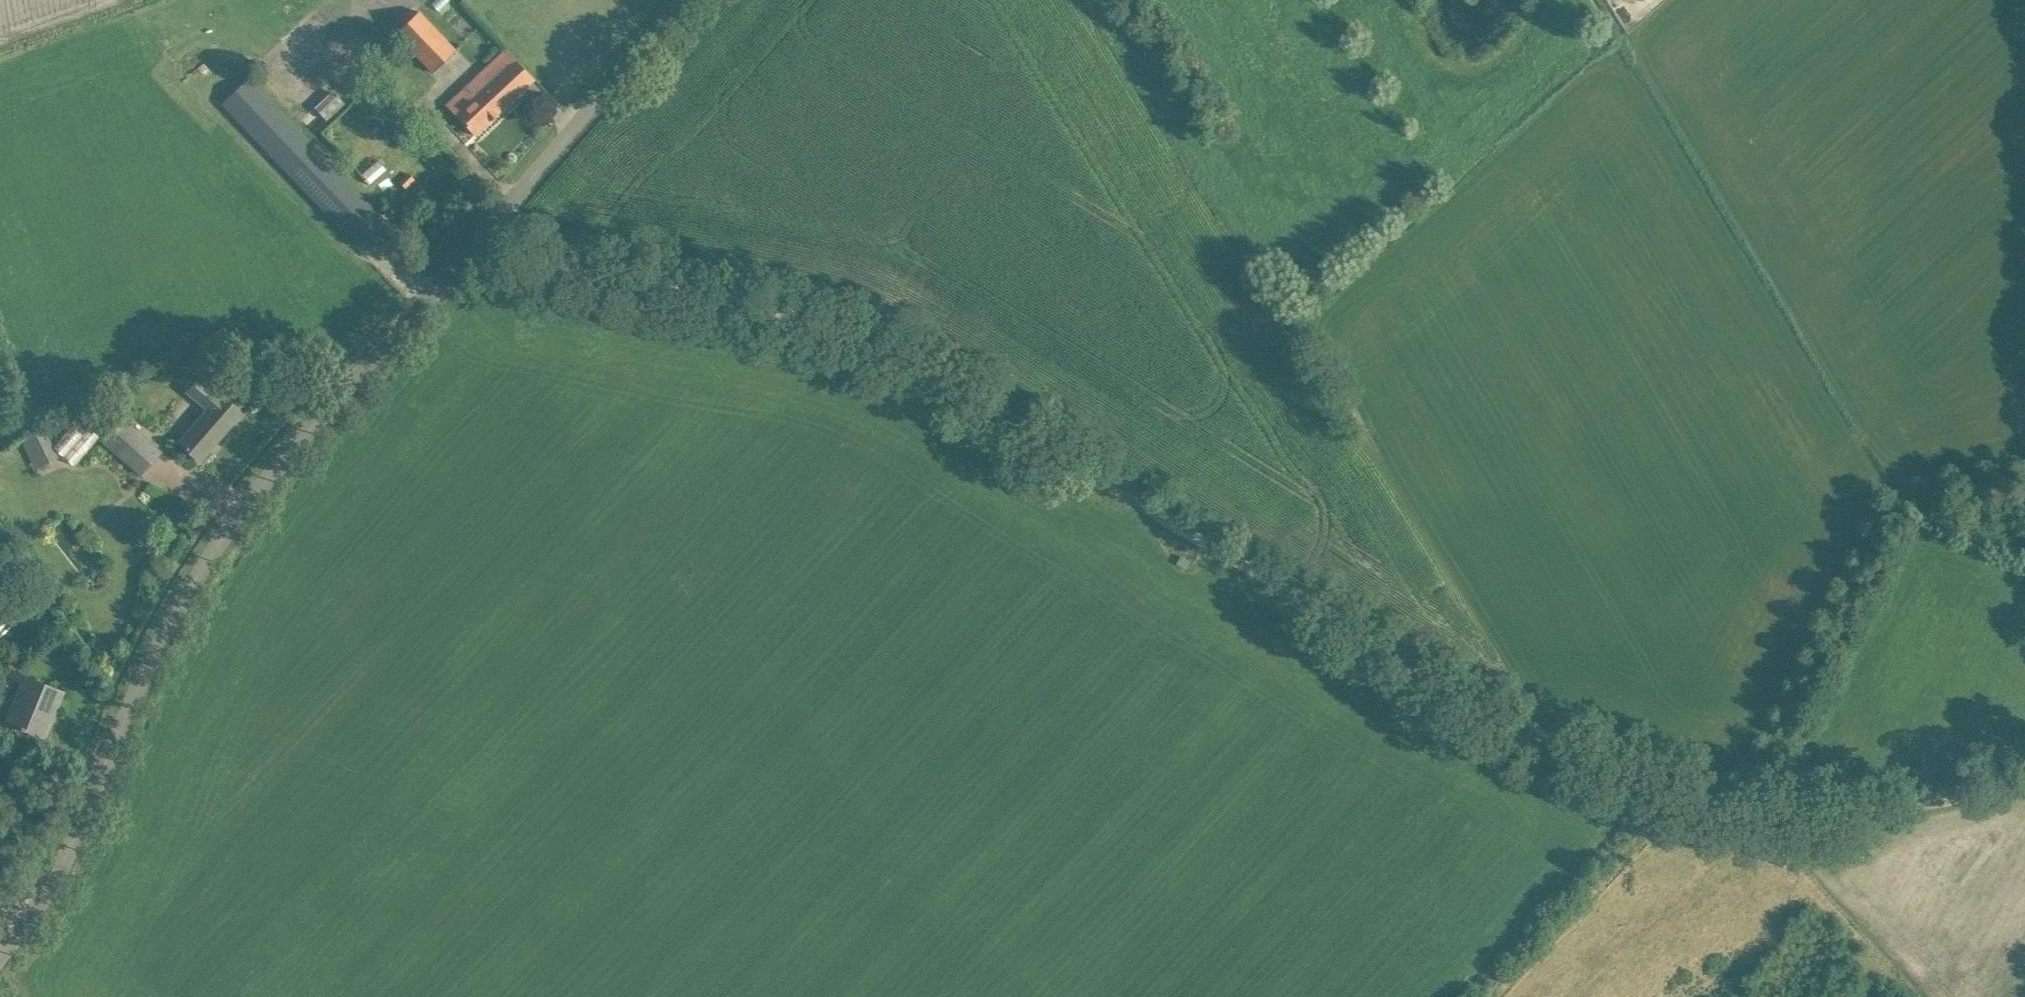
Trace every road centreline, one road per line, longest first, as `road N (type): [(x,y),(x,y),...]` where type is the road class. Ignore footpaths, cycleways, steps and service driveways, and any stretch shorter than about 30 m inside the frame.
road 1 (unclassified): [(0,966),(89,835),(134,672),(201,551),(246,487),(685,0)]

